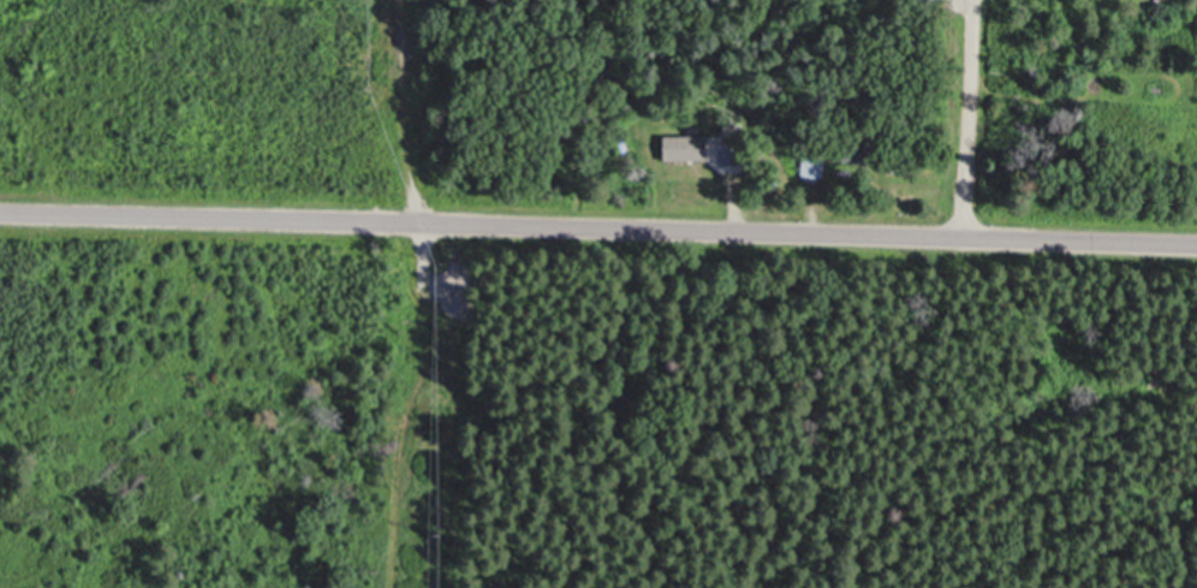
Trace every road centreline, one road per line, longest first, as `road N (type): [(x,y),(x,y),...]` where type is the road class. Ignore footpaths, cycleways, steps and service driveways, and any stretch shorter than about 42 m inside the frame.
road 1 (tertiary): [(0,210),(1196,245)]
road 2 (track): [(394,587),(405,408),(434,321),(423,220)]
road 3 (residential): [(961,237),(970,0)]

